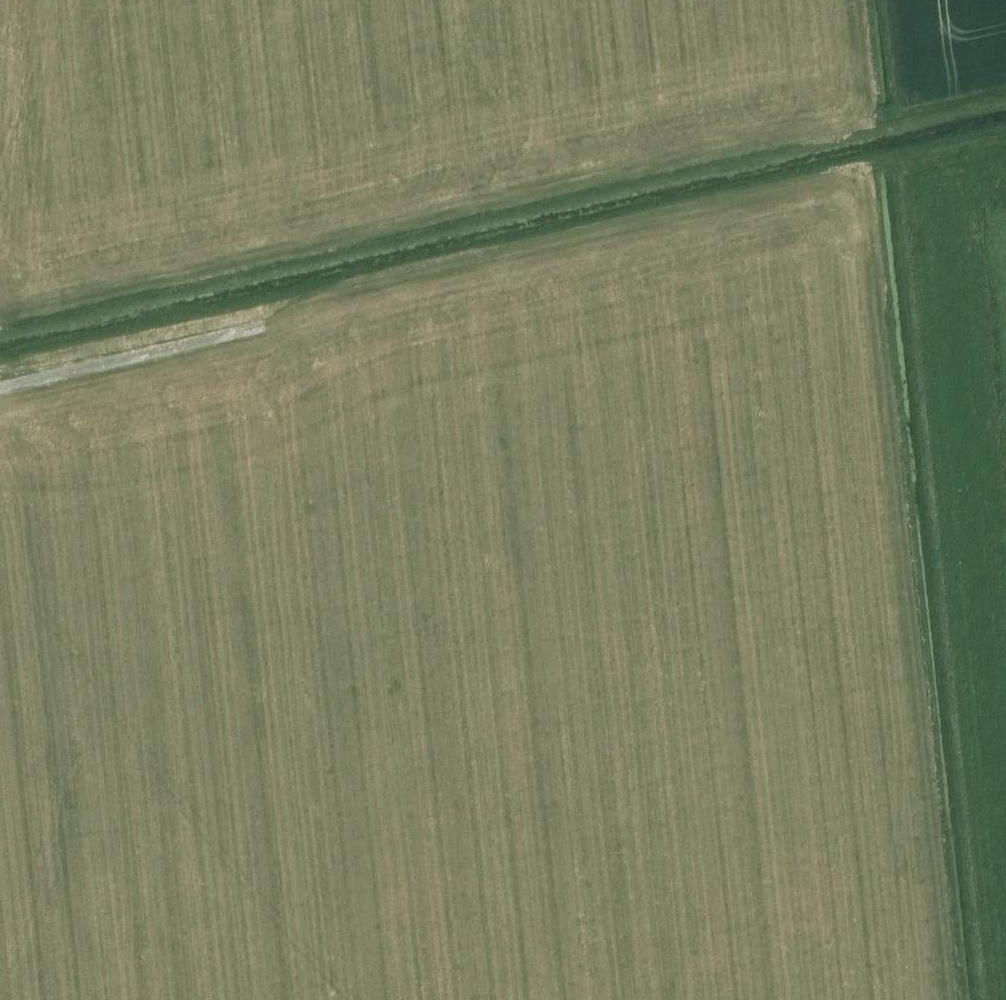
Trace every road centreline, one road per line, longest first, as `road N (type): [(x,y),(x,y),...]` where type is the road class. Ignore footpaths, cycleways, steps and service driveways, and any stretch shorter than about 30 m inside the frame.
road 1 (track): [(0,390),(261,327)]

